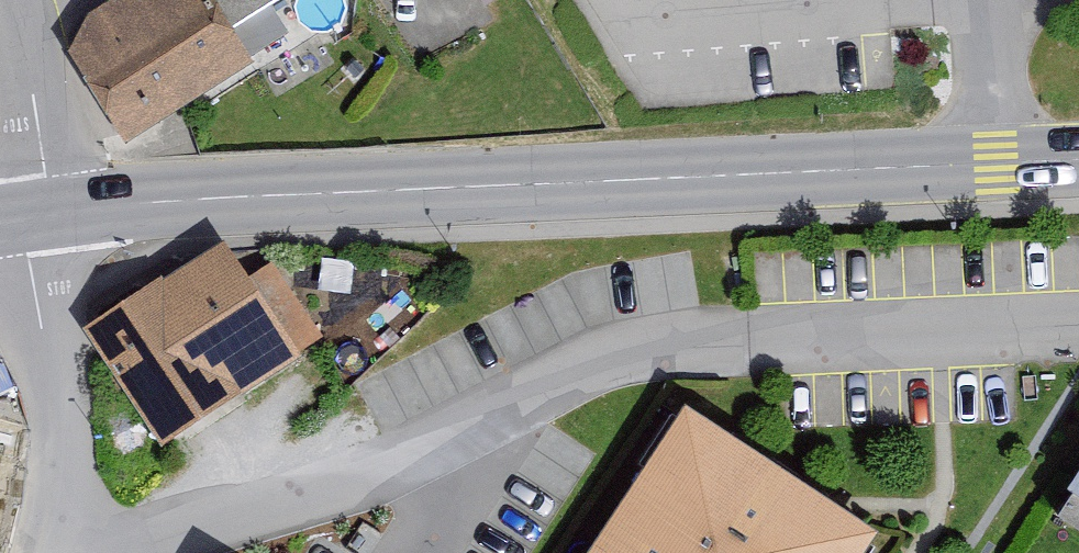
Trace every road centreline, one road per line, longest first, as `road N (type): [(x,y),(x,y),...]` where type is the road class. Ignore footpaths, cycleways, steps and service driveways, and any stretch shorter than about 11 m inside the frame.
road 1 (primary): [(1078,163),(203,198),(36,216)]
road 2 (residential): [(115,552),(347,488),(651,357),(838,336),(1078,330)]
road 3 (unclassified): [(36,216),(67,438),(48,552)]
road 4 (unclassified): [(10,0),(36,216)]

